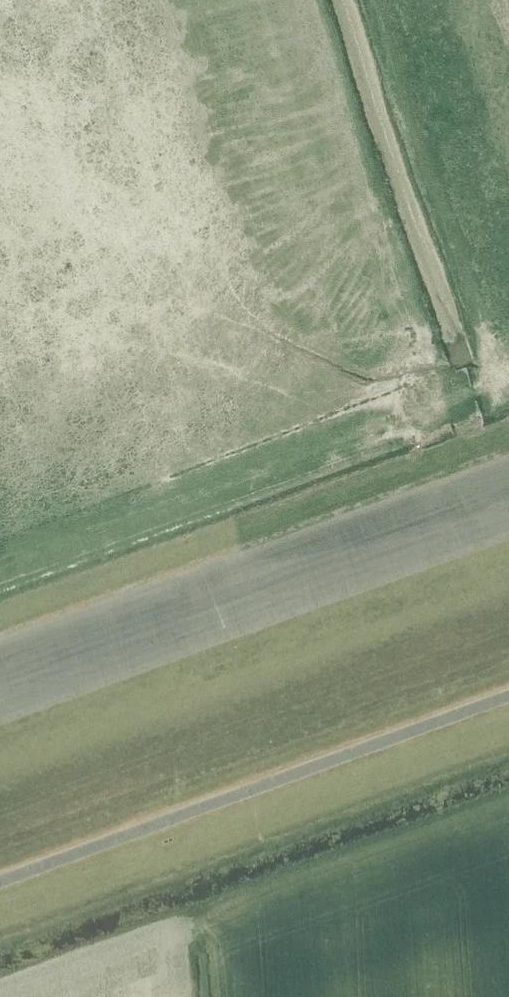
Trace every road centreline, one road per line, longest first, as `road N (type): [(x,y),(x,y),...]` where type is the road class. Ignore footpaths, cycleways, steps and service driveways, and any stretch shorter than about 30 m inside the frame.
road 1 (unclassified): [(0,882),(508,696)]

